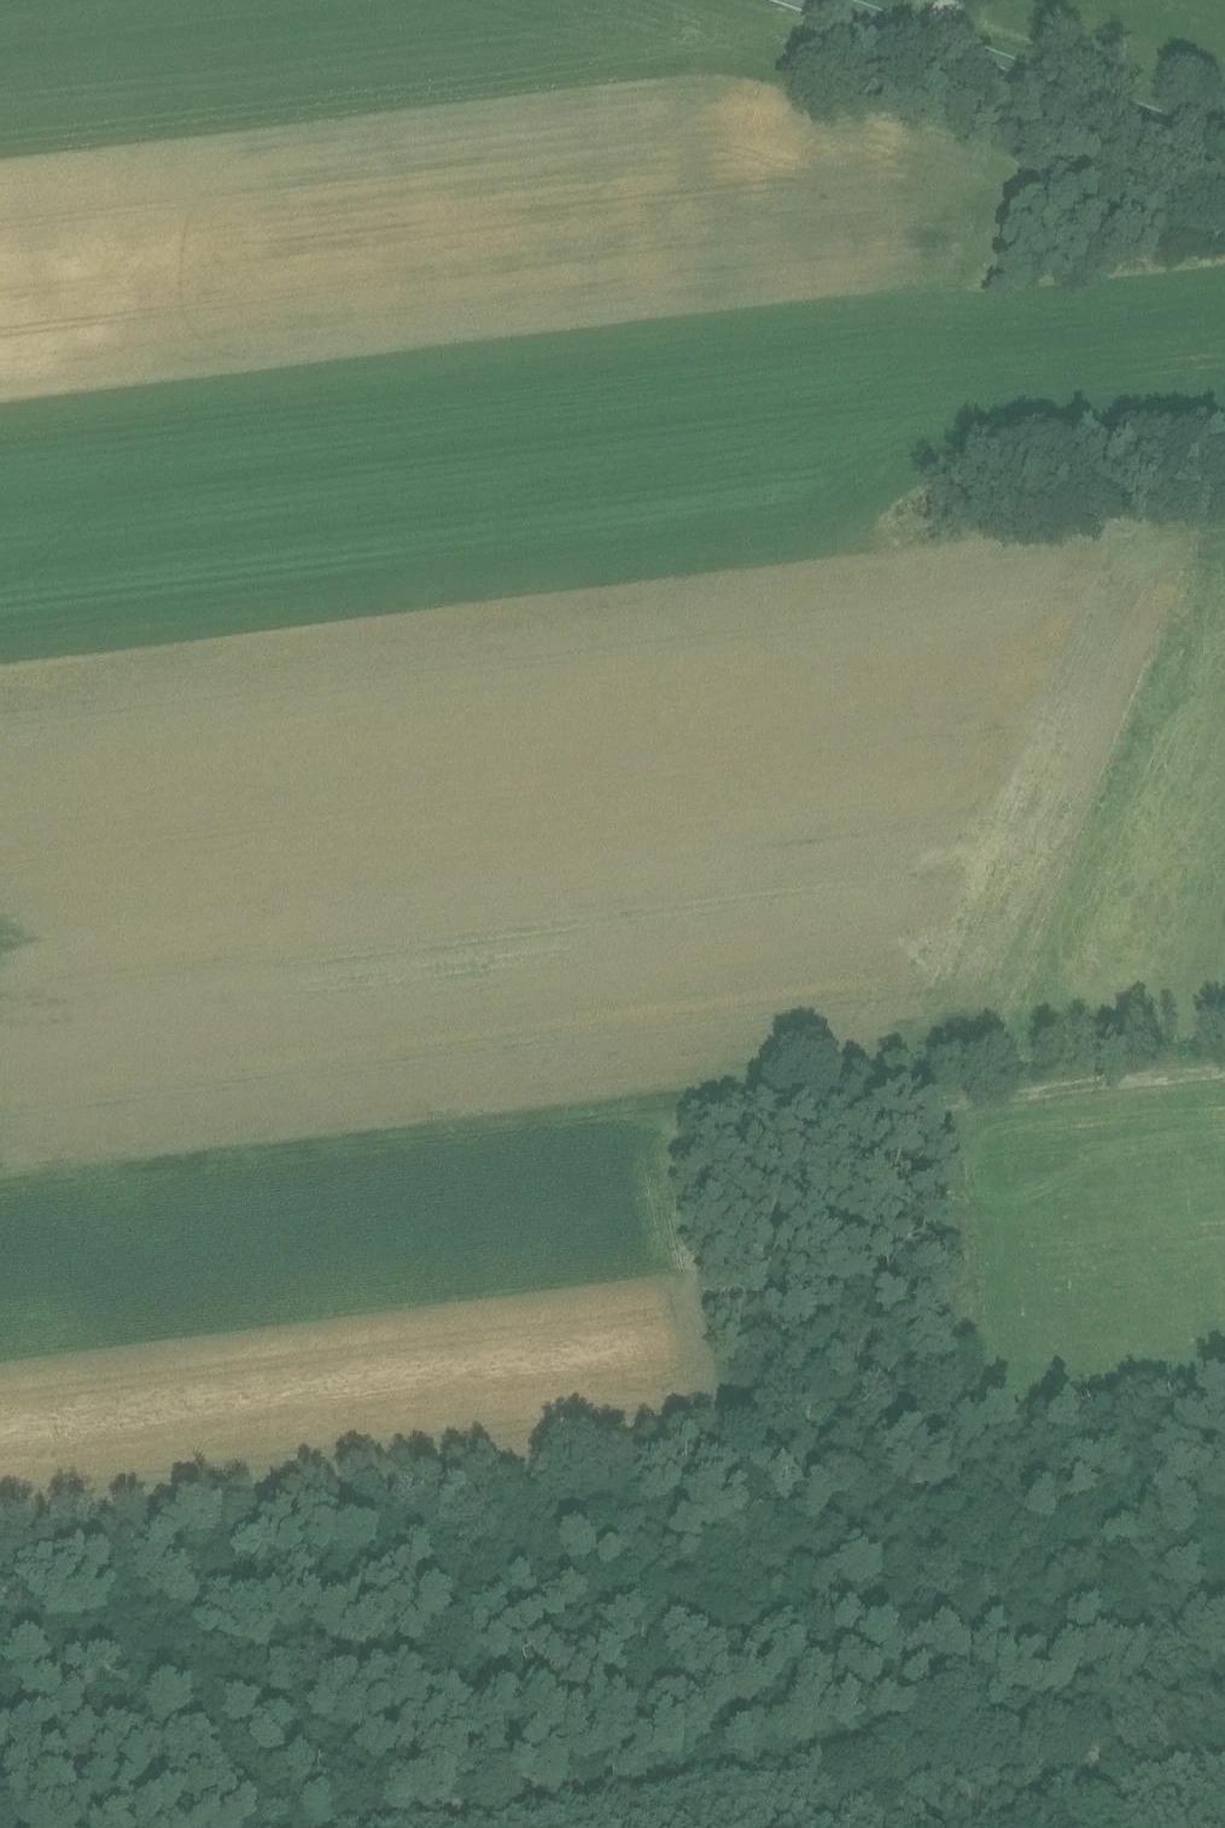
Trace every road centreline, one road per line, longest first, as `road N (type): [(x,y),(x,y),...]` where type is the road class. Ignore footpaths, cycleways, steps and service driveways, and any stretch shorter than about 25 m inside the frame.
road 1 (tertiary): [(930,35),(1224,146)]

